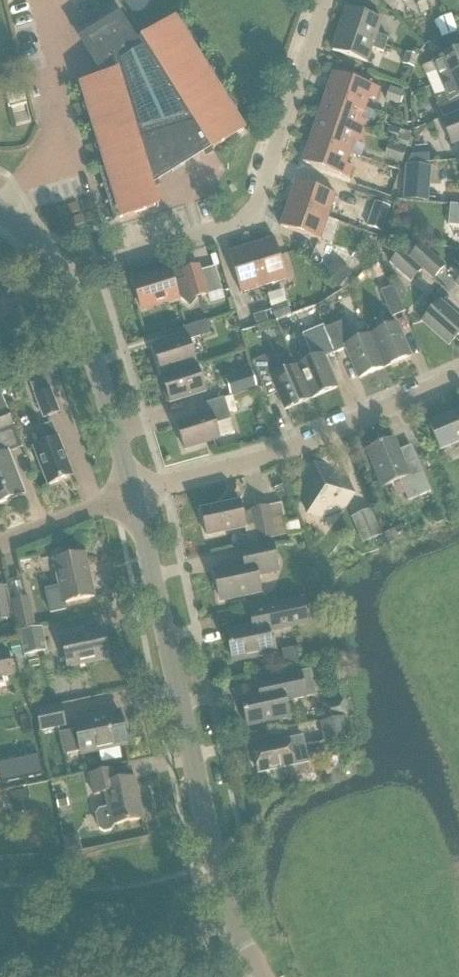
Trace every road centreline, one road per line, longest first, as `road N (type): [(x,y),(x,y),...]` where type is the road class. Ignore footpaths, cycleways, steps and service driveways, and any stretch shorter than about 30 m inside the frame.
road 1 (tertiary): [(231,922),(131,493)]
road 2 (residential): [(62,276),(247,224),(324,0)]
road 3 (residential): [(131,493),(259,461),(458,376)]
road 4 (residential): [(0,203),(24,178),(76,164),(52,82),(65,51),(44,0)]
road 5 (tertiary): [(131,493),(92,347),(62,276)]
road 6 (residential): [(71,976),(231,922)]
road 7 (residential): [(131,493),(0,544)]

